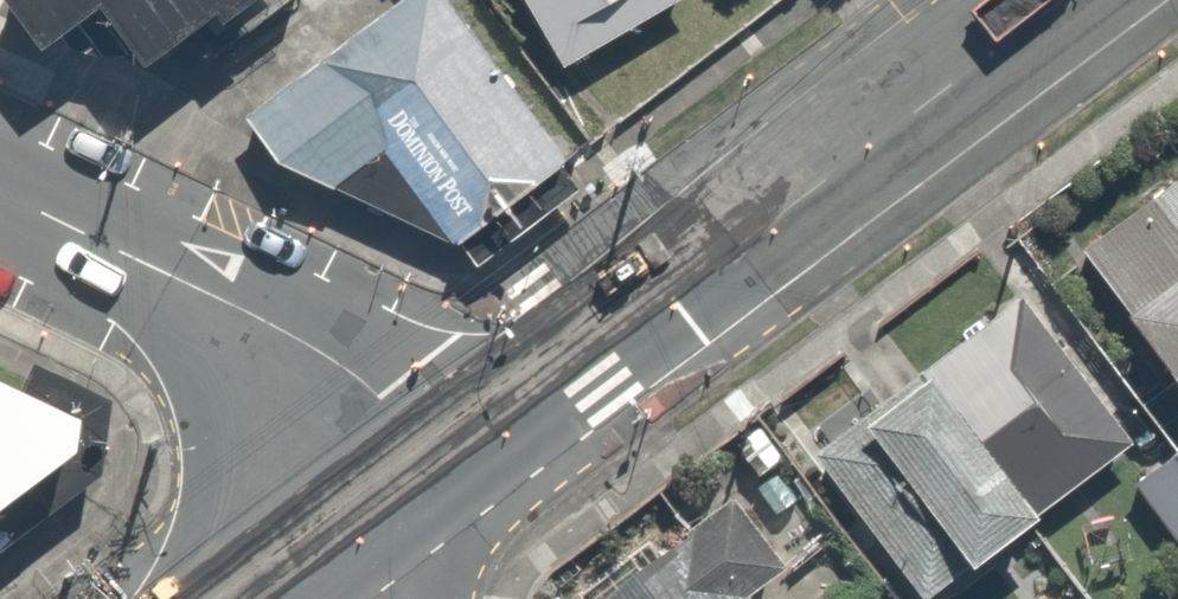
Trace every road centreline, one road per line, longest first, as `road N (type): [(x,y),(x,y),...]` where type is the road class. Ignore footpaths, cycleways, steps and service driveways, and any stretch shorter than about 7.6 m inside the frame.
road 1 (secondary): [(447,468),(1064,0)]
road 2 (residential): [(0,192),(383,388),(447,468)]
road 3 (secondary): [(447,468),(287,587)]

